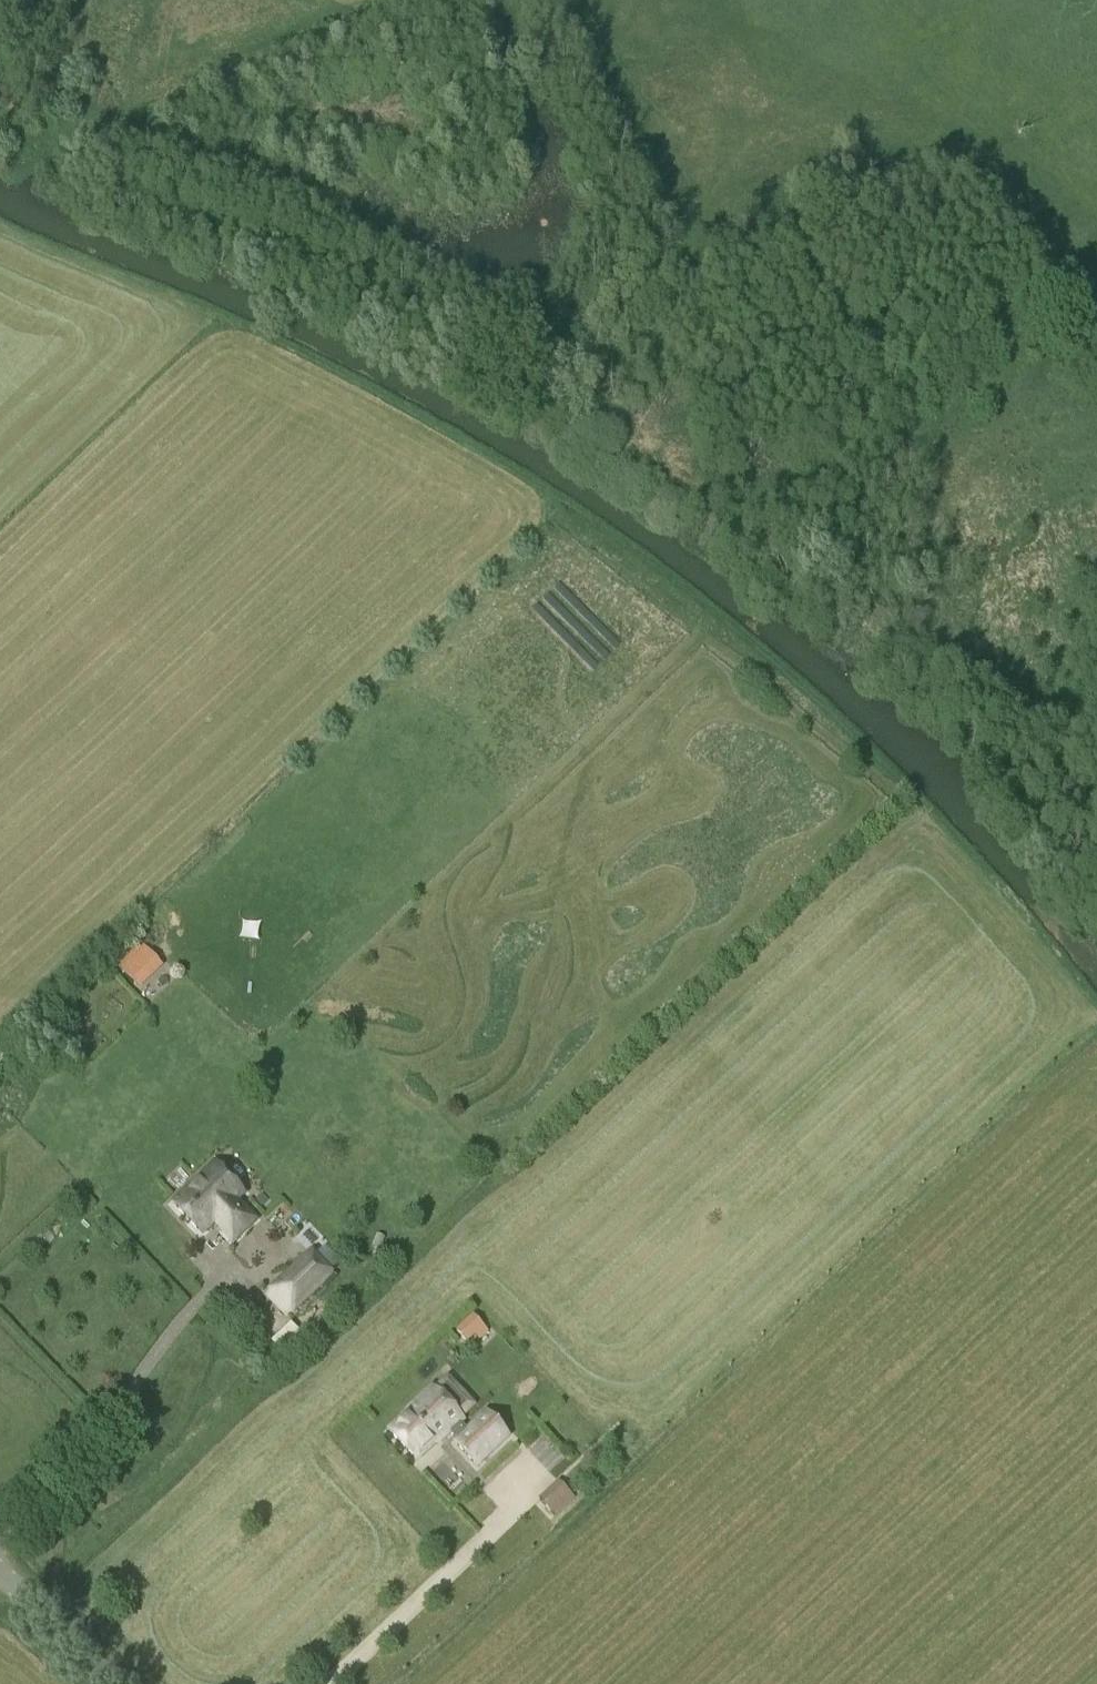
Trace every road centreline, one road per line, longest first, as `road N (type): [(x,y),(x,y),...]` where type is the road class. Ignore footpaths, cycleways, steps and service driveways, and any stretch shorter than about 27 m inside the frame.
road 1 (unclassified): [(116,1683),(0,1571)]

